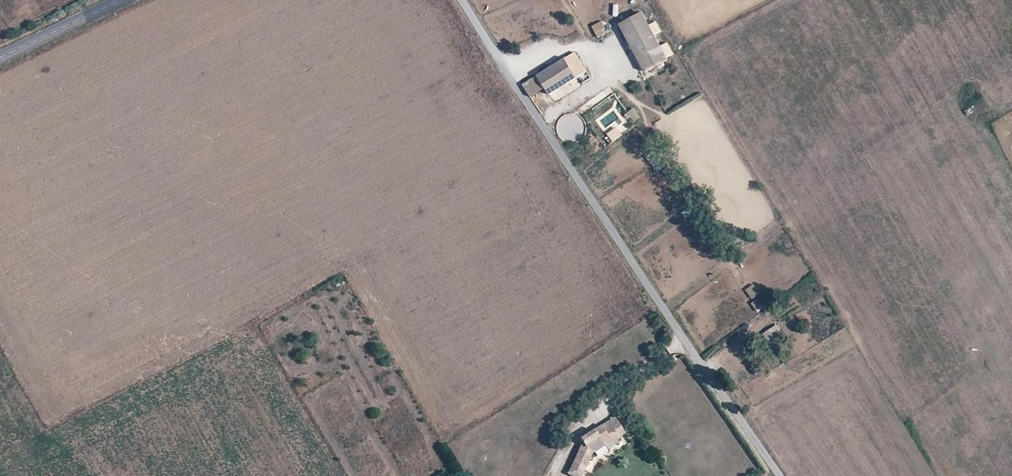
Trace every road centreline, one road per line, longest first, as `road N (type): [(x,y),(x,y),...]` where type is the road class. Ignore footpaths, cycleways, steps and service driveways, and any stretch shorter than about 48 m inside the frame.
road 1 (unclassified): [(461,0),(778,475)]
road 2 (tertiary): [(119,0),(0,57)]

